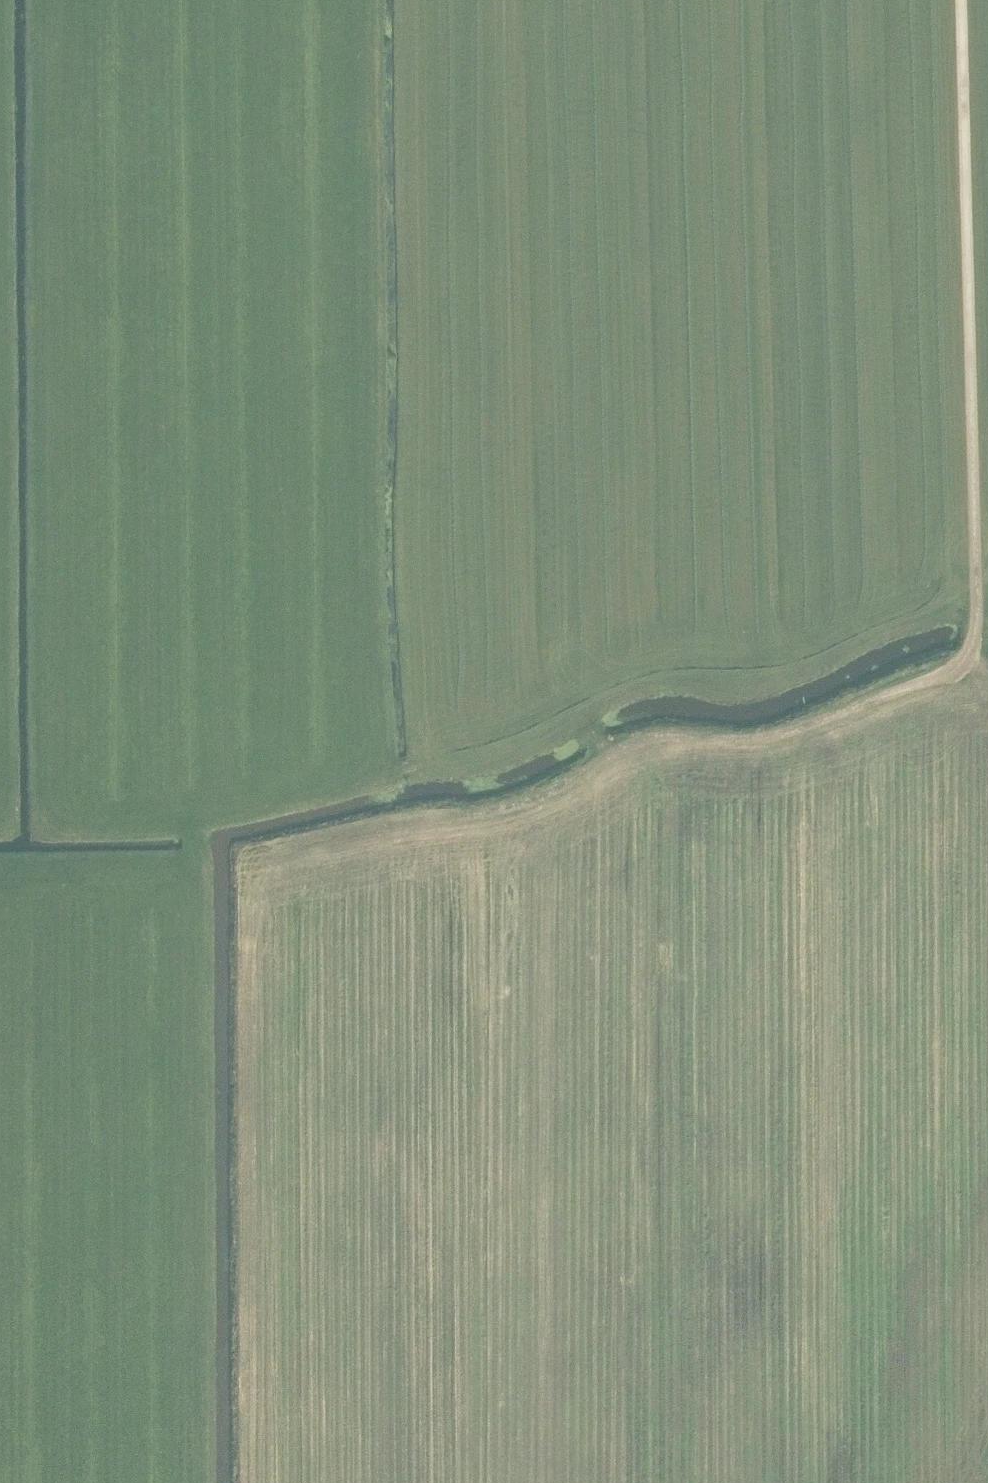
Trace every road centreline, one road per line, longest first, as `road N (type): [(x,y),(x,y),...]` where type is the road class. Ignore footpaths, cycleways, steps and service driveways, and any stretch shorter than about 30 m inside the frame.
road 1 (track): [(961,0),(976,630),(969,659),(945,677),(778,736),(631,742),(546,794),(466,815)]

